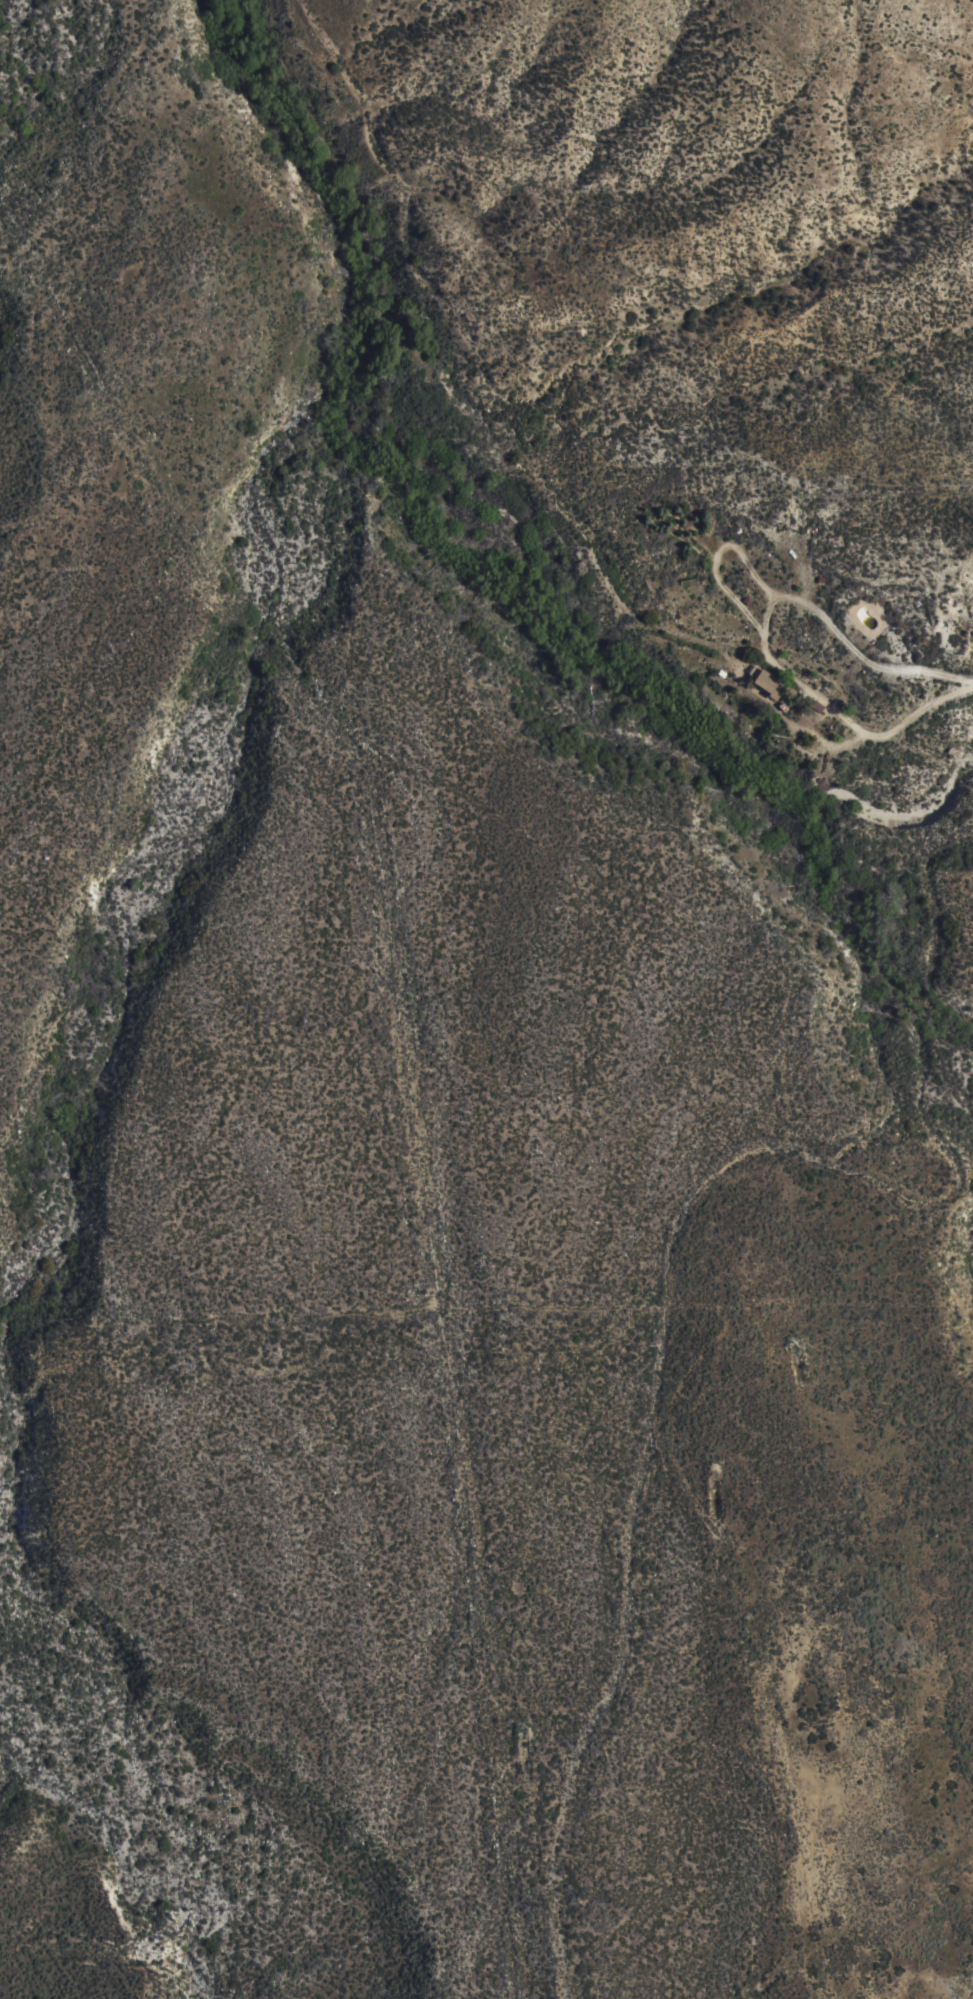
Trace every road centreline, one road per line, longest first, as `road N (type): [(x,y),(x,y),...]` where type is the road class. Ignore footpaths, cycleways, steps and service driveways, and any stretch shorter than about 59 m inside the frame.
road 1 (track): [(972,685),(945,695),(895,732),(874,733),(772,657),(765,646),(771,604),(793,591),(881,662),(972,679)]
road 2 (track): [(767,628),(721,579),(723,547),(741,545),(777,595)]
road 3 (track): [(867,730),(842,743),(826,740),(762,691)]

